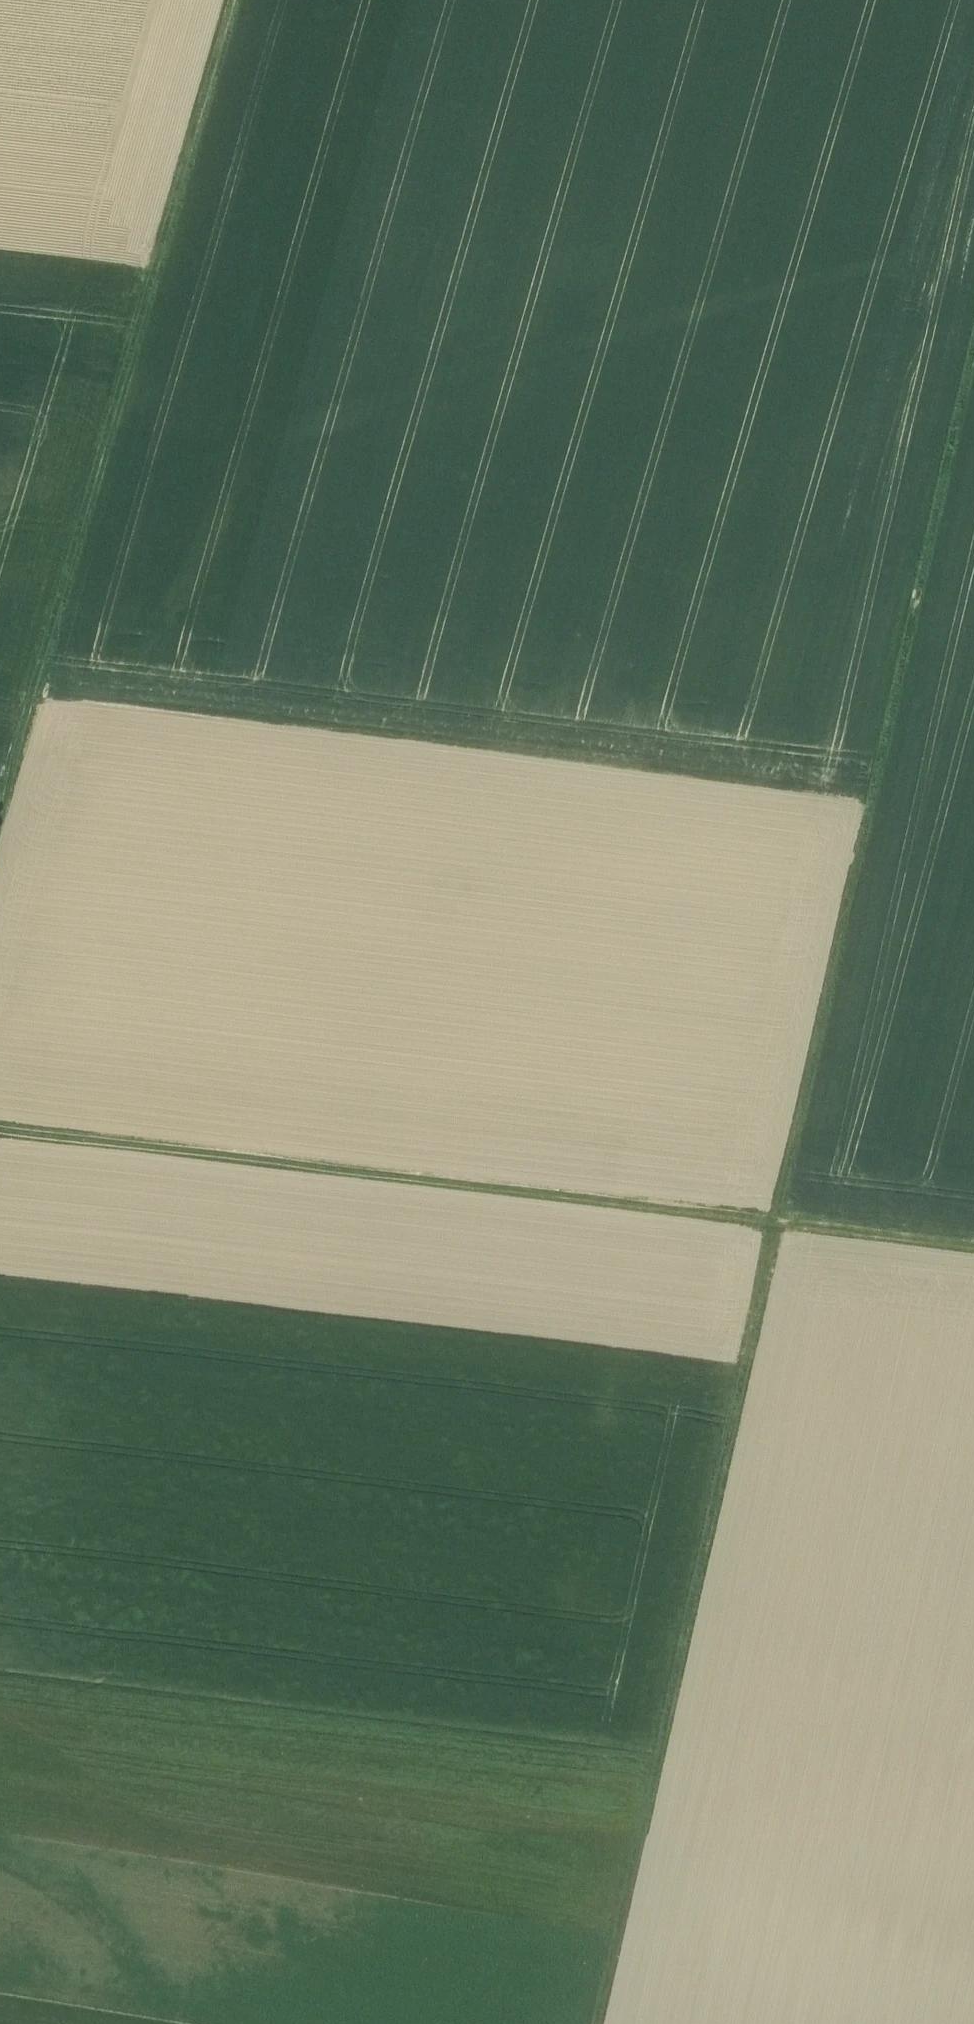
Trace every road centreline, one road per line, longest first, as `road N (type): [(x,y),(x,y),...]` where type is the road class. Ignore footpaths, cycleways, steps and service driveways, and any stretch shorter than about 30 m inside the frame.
road 1 (track): [(612,2023),(973,403)]
road 2 (track): [(973,1247),(0,1141)]
road 3 (track): [(0,872),(241,0)]

